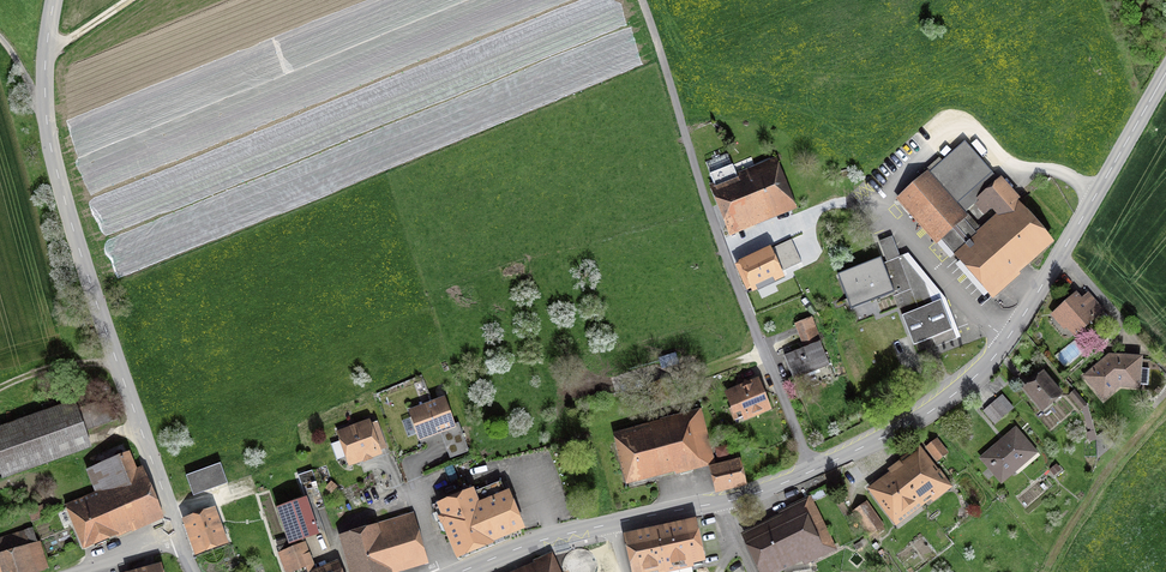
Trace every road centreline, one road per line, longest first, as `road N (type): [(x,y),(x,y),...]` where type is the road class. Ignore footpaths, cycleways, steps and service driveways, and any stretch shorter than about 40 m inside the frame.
road 1 (tertiary): [(54,0),(45,71),(52,154),(178,537)]
road 2 (secondary): [(812,471),(924,416),(985,368),(1030,307),(1165,74)]
road 3 (residential): [(812,471),(683,133)]
road 4 (track): [(1165,404),(1041,571)]
road 5 (secondary): [(460,571),(613,523)]
road 6 (track): [(639,0),(683,133)]

